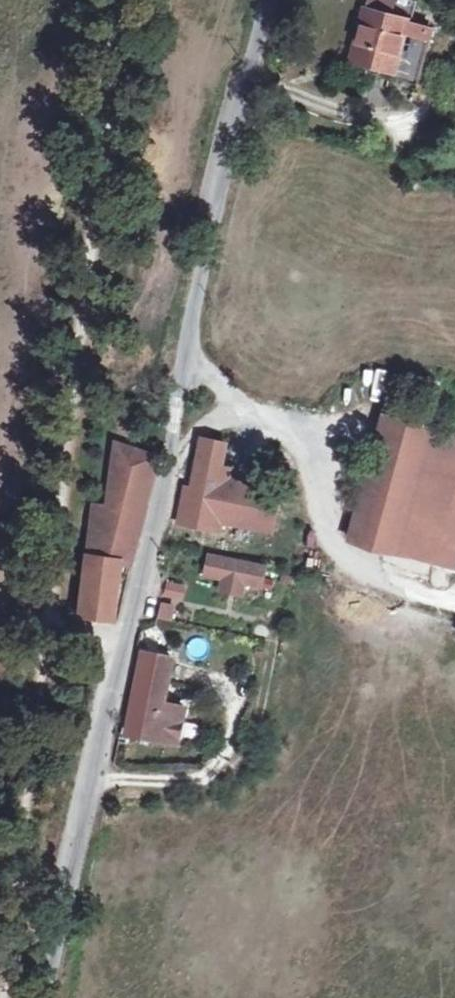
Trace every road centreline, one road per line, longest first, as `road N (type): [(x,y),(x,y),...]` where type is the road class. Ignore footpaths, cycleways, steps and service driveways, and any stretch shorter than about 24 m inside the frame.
road 1 (unclassified): [(272,0),(45,997)]

